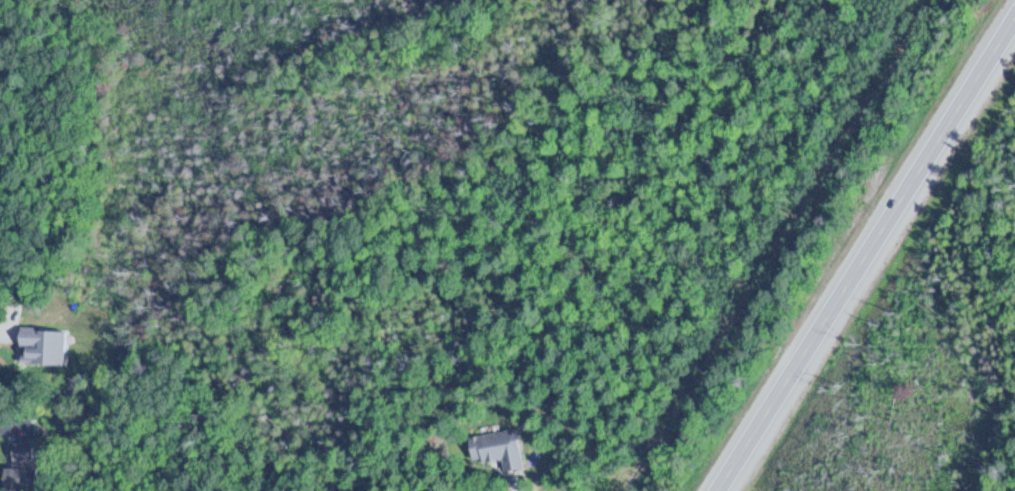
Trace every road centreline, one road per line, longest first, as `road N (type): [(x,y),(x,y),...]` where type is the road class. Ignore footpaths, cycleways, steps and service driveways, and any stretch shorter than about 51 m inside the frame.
road 1 (primary): [(717,490),(1014,18)]

